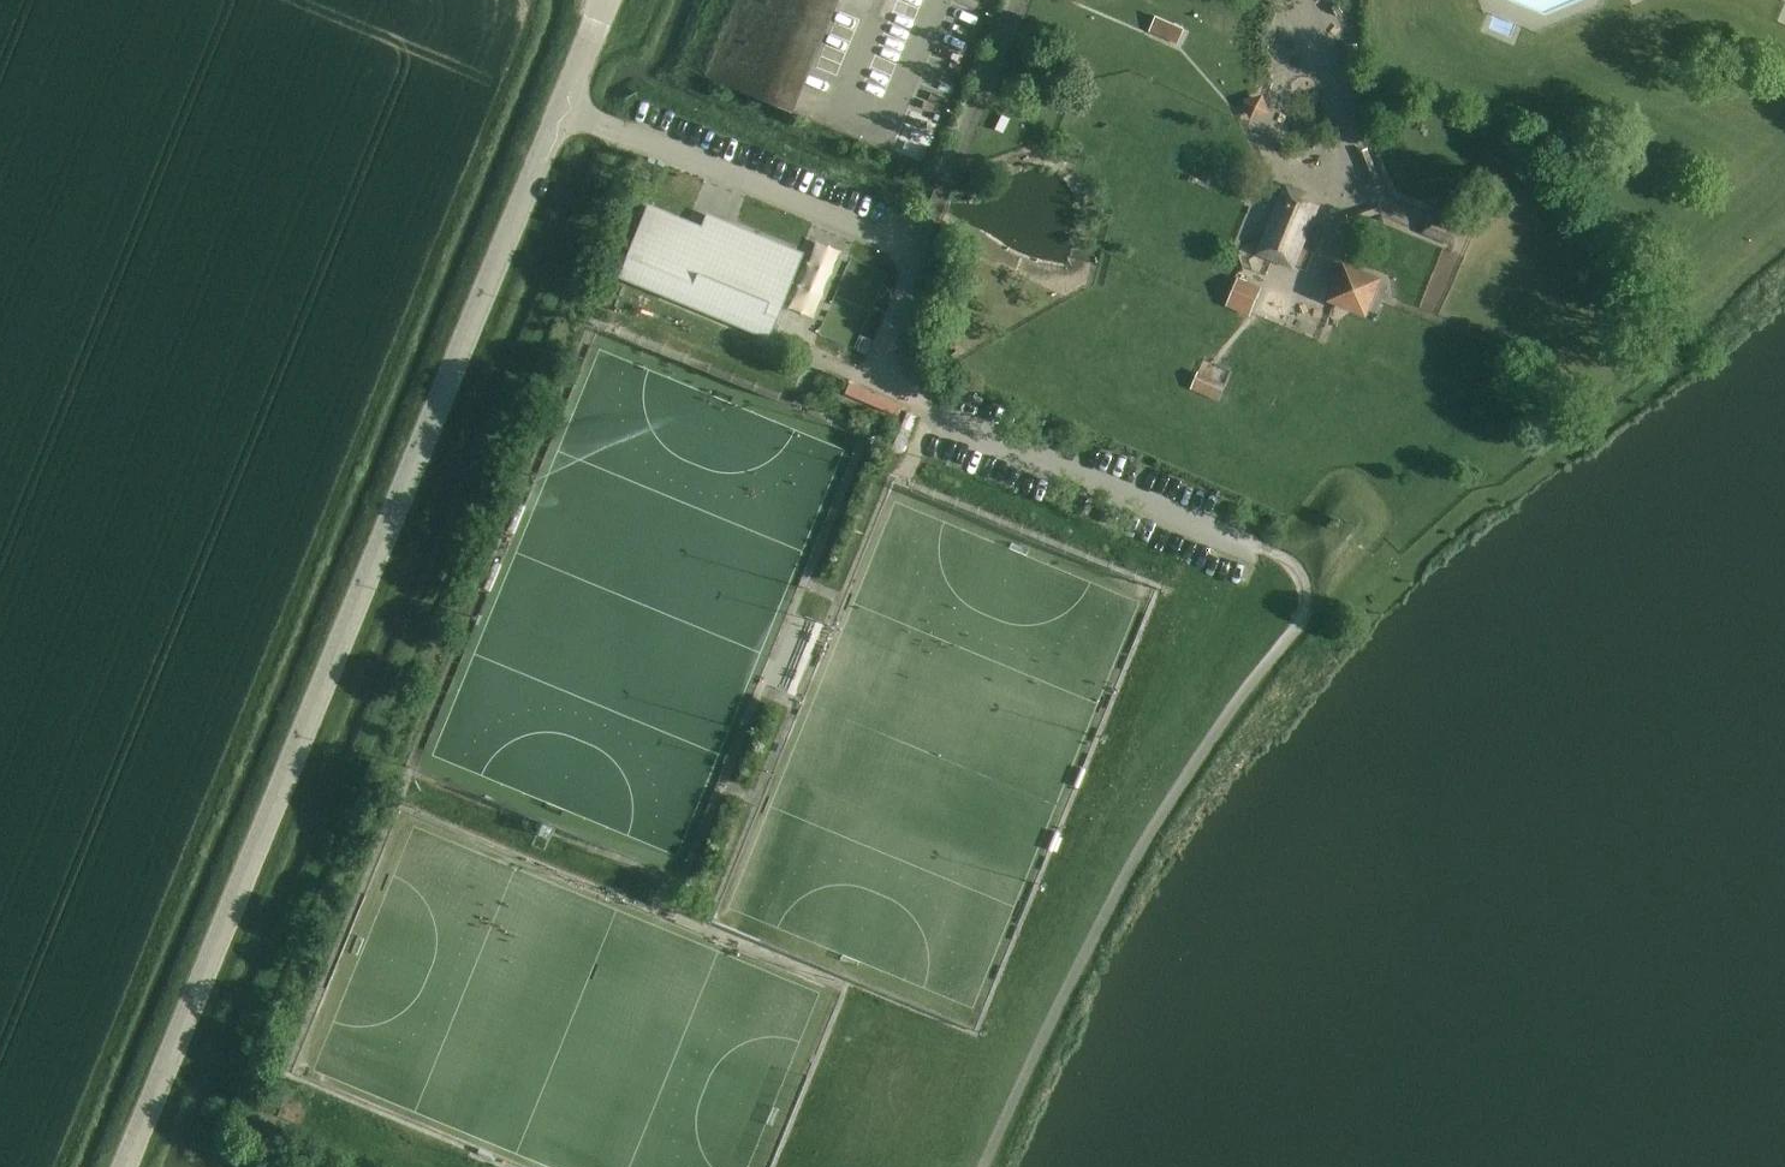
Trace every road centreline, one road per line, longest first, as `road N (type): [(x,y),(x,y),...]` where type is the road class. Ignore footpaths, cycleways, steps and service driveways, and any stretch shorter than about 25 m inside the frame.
road 1 (unclassified): [(123,1166),(603,0)]
road 2 (track): [(984,1166),(1155,819),(1307,606),(1302,572),(1267,550)]

